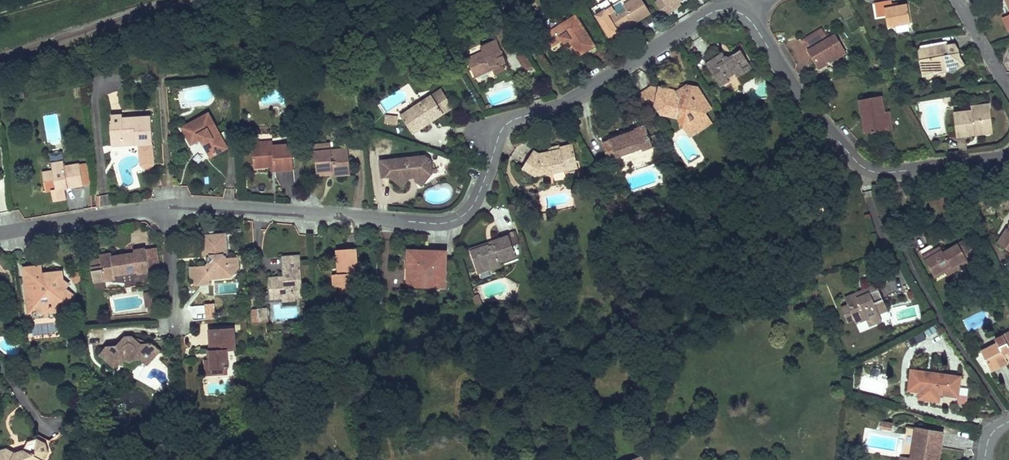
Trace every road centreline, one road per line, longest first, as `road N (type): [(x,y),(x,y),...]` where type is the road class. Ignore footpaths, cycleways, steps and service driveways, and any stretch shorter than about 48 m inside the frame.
road 1 (residential): [(737,12),(711,13),(571,101),(507,124),(474,204),(455,220),(183,205),(0,233)]
road 2 (residential): [(1008,157),(883,173),(864,168),(737,12)]

